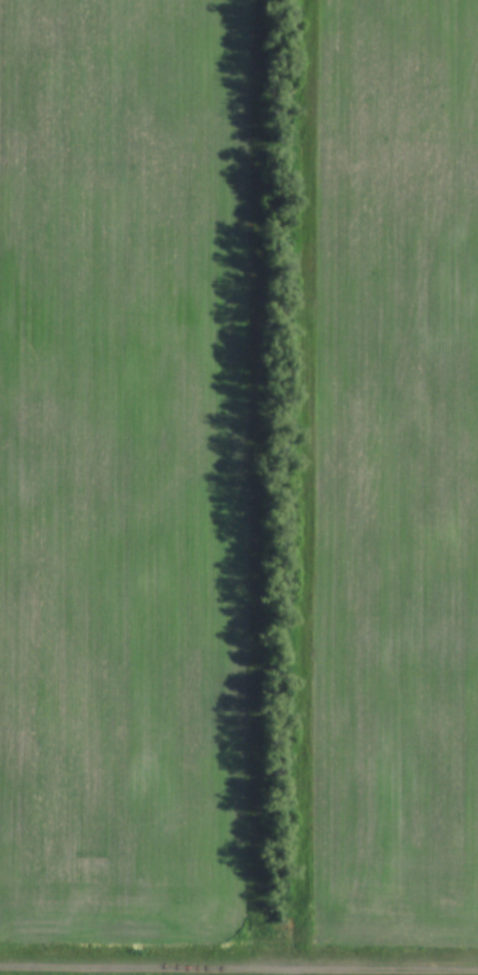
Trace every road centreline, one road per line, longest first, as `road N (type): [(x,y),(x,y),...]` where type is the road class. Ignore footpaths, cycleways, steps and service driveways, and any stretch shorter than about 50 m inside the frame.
road 1 (track): [(477,973),(0,969)]

